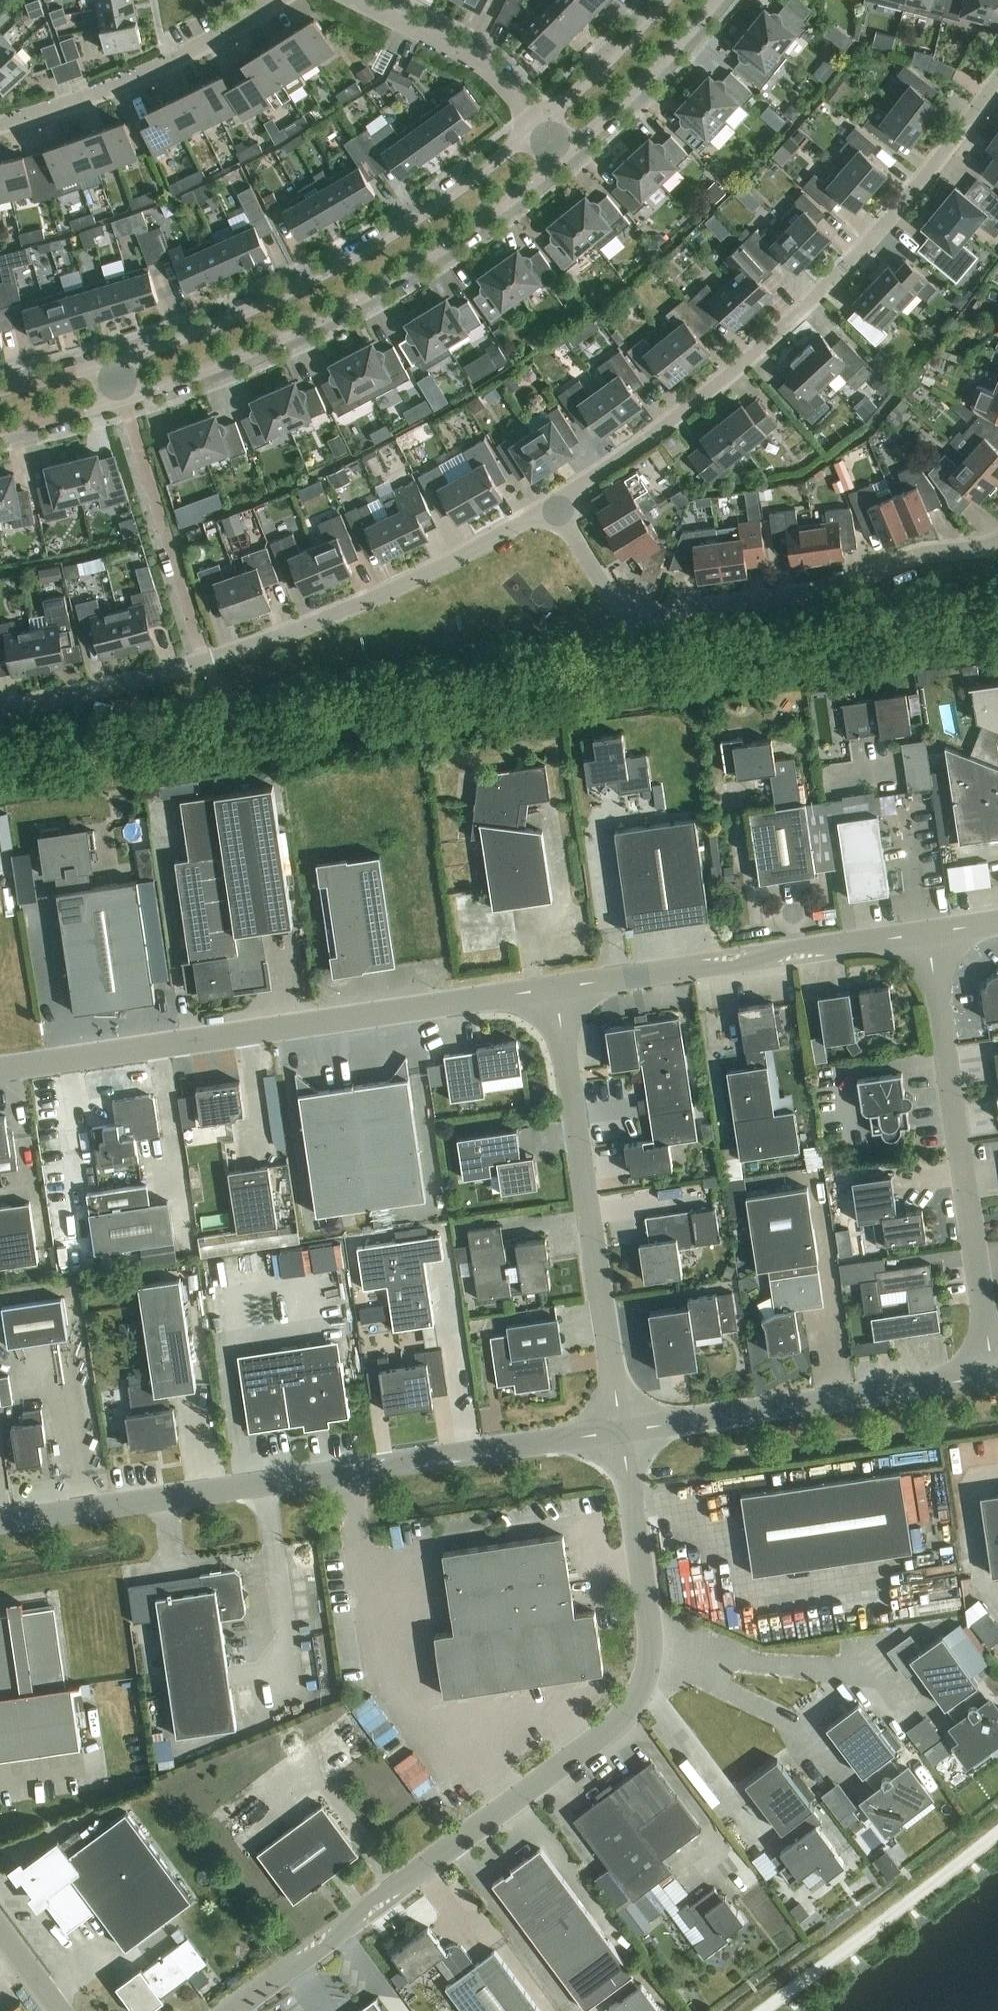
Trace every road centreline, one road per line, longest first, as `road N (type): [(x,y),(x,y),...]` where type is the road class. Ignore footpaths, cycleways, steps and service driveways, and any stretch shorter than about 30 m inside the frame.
road 1 (unclassified): [(621,1433),(651,1627),(652,1657),(632,1708),(236,2010)]
road 2 (tertiary): [(0,1523),(347,1479),(422,1457),(621,1433)]
road 3 (residential): [(997,79),(859,253),(748,360),(553,506)]
road 4 (residential): [(553,506),(278,636),(119,685),(0,708)]
road 5 (residential): [(558,989),(0,1072)]
road 6 (residential): [(553,506),(624,612),(653,615),(838,586),(920,553),(997,541)]
road 7 (unclassified): [(123,399),(243,356),(363,299),(477,226),(563,157)]
road 8 (unclassified): [(540,126),(447,199),(345,262),(233,318),(110,365)]
road 9 (residential): [(621,1433),(558,989)]
road 10 (residential): [(931,934),(994,1377)]
road 11 (residential): [(931,934),(789,948),(741,967),(558,989)]
road 12 (tertiary): [(621,1433),(994,1377)]
road 13 (residential): [(0,125),(167,65),(270,0)]
road 14 (track): [(763,2010),(997,1833)]
road 15 (residential): [(540,126),(493,70),(357,0)]
road 16 (unclassified): [(563,157),(642,85),(717,0)]
road 17 (unclassified): [(664,0),(540,126)]
road 18 (unclassified): [(0,430),(123,399)]

